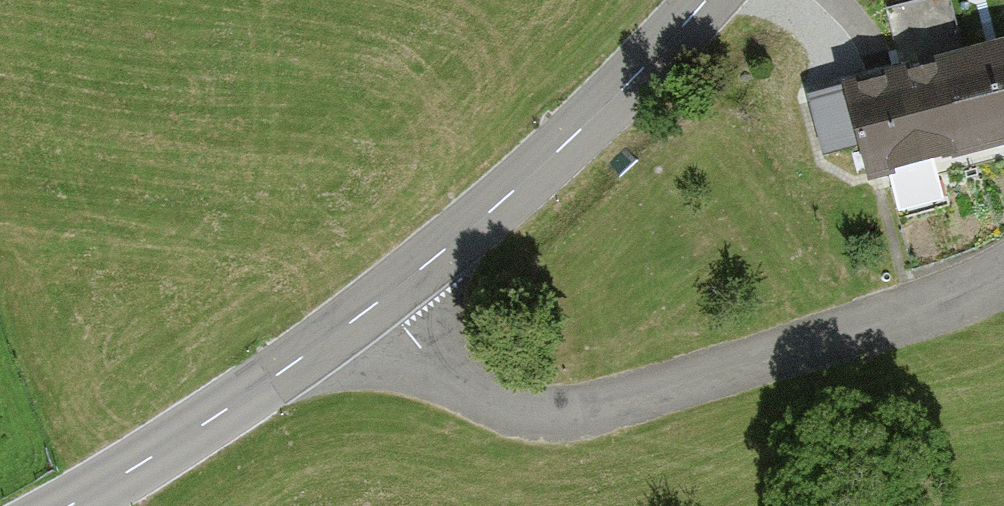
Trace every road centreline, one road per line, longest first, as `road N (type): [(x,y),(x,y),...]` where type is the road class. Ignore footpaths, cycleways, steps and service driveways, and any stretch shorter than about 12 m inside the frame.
road 1 (residential): [(381,303),(436,367),(503,407),(547,415),(601,411),(926,313),(1003,278)]
road 2 (tertiary): [(381,303),(533,177),(703,0)]
road 3 (tertiary): [(69,505),(381,303)]

